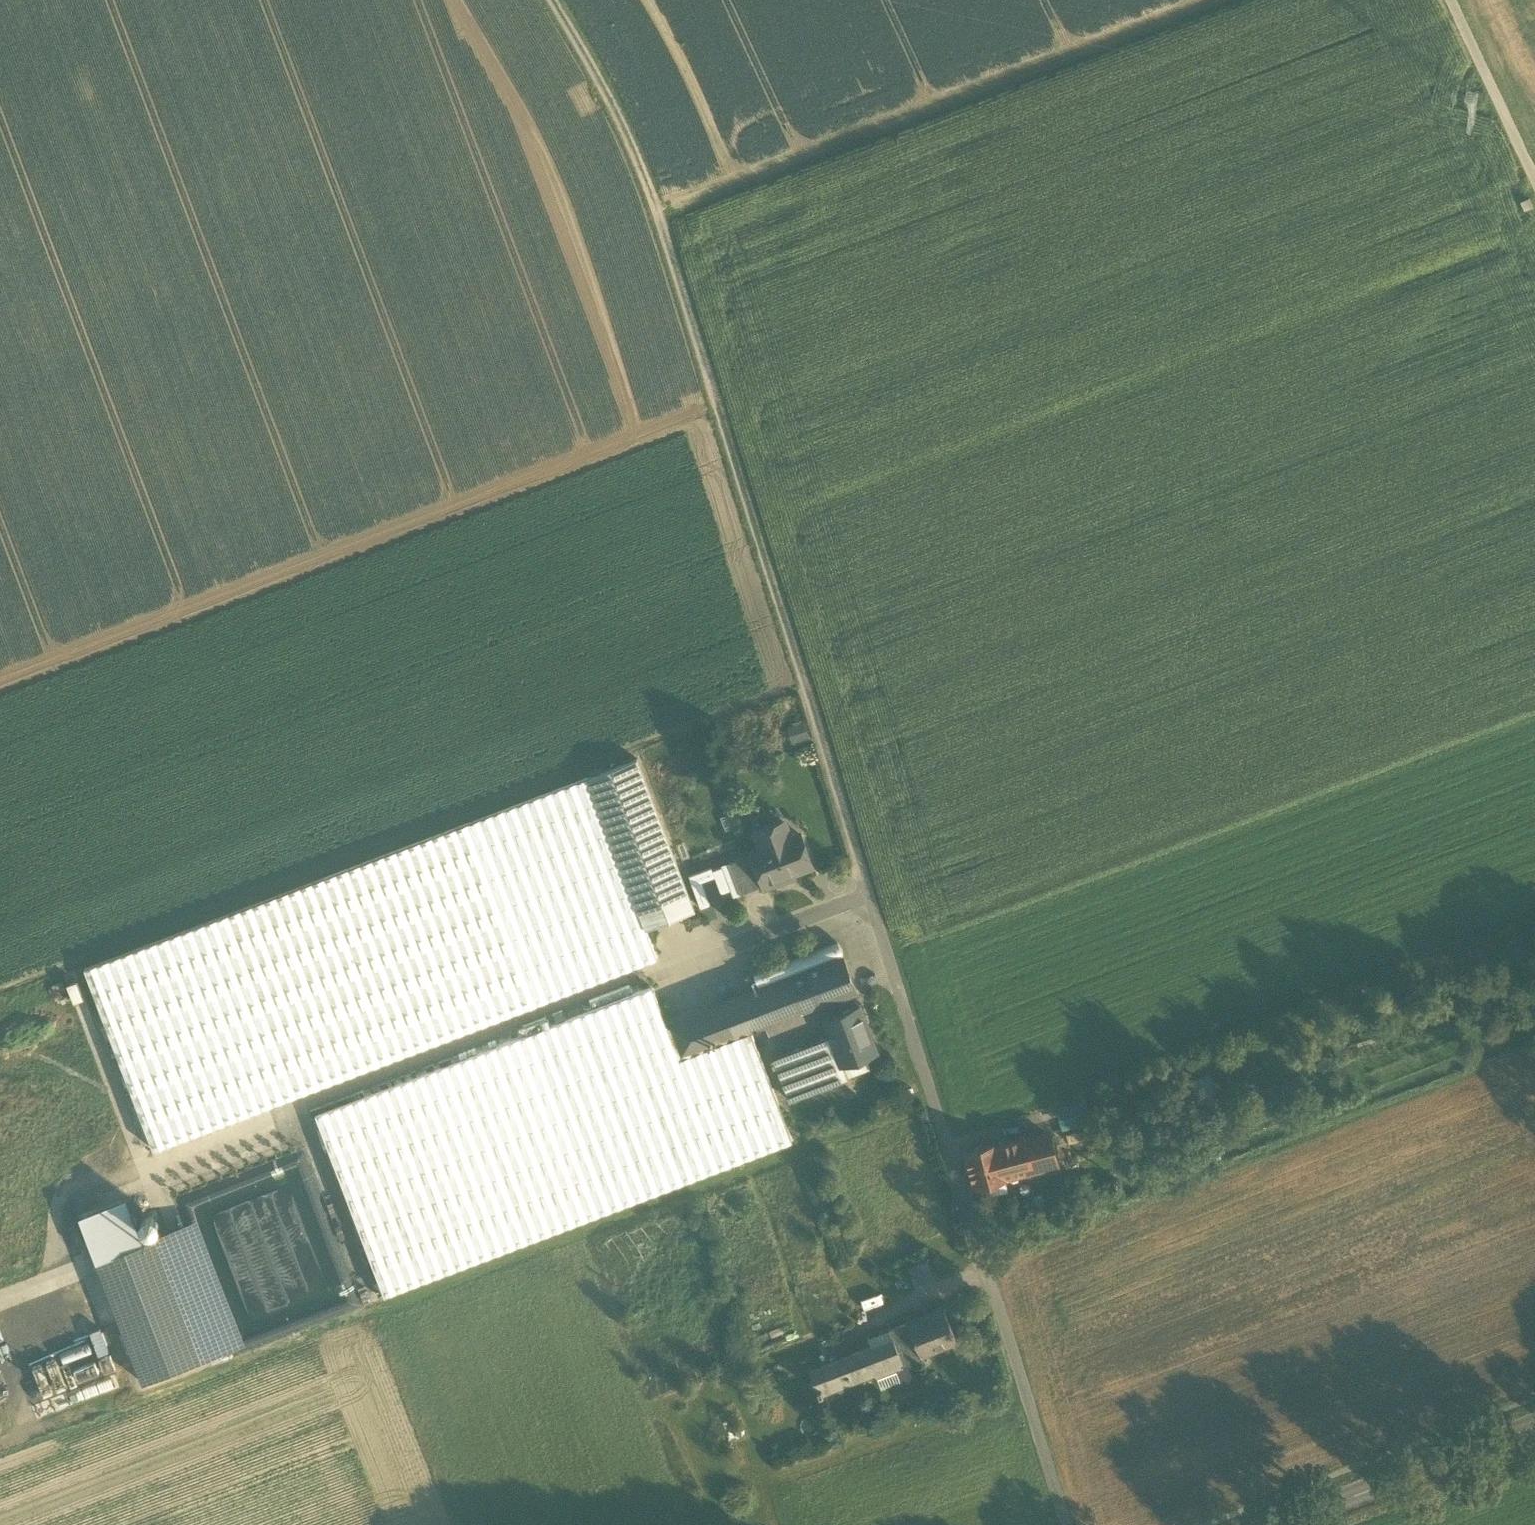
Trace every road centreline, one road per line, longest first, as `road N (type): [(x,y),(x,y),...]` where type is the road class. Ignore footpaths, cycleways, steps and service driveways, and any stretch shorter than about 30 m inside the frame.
road 1 (track): [(553,0),(635,139),(868,893)]
road 2 (residential): [(868,893),(1066,1524)]
road 3 (secondary): [(1266,1524),(1534,1423)]
road 4 (track): [(1534,183),(1450,0)]

